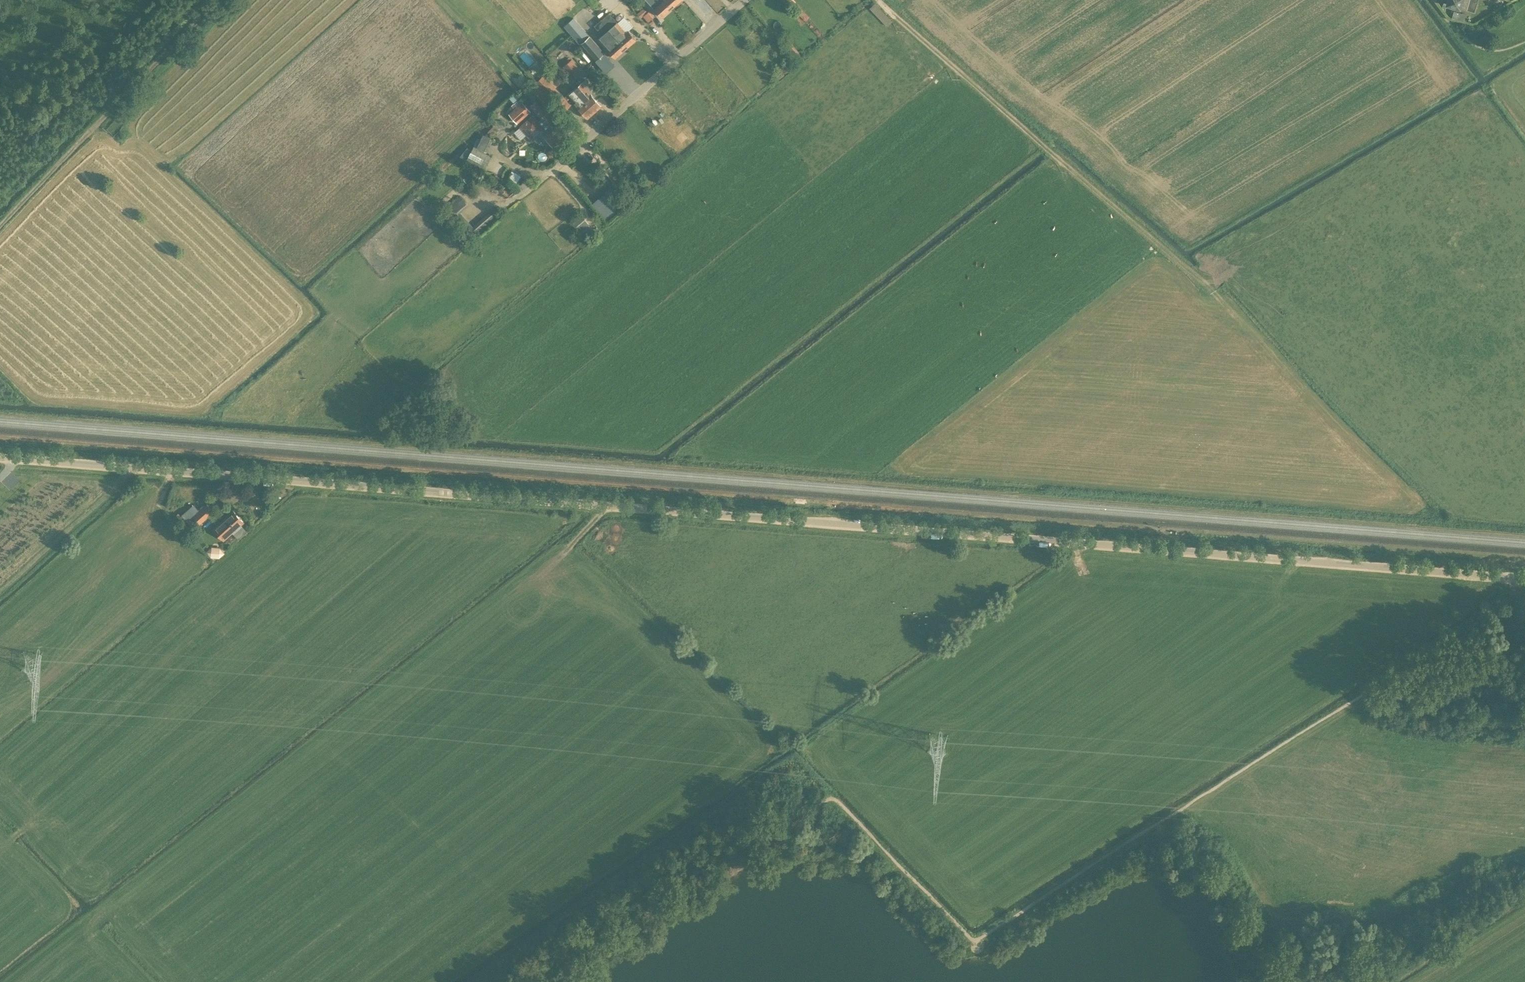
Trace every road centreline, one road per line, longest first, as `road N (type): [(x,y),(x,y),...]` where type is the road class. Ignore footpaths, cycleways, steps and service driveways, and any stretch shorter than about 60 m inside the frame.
road 1 (unclassified): [(1524,583),(0,461)]
road 2 (unclassified): [(508,208),(747,0)]

